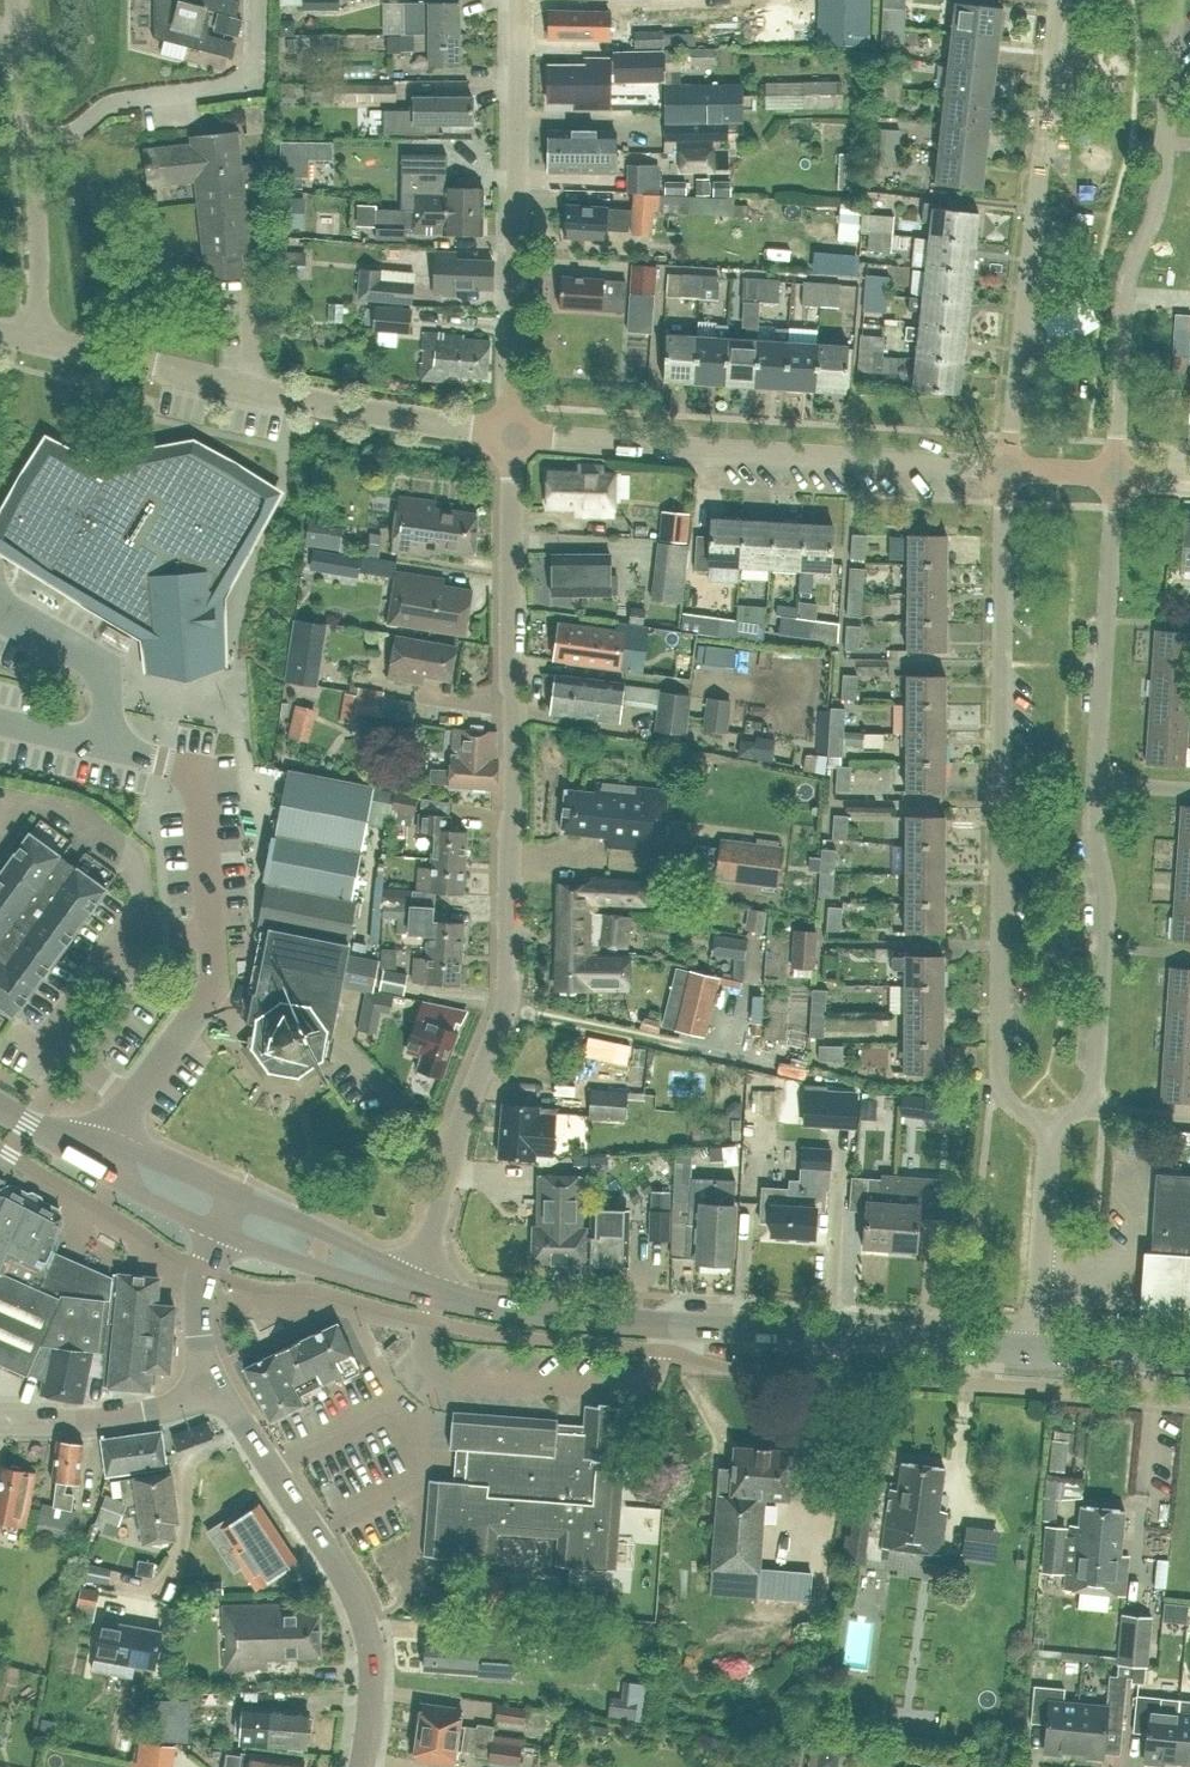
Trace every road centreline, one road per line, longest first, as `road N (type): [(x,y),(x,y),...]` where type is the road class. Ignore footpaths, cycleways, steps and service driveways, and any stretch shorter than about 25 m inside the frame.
road 1 (residential): [(432,1293),(454,1144),(511,977),(511,433)]
road 2 (residential): [(1007,466),(999,1075),(1014,1107),(1049,1119)]
road 3 (residential): [(1049,1119),(1081,1106),(1095,1078),(1107,897),(1092,818),(1114,471)]
road 4 (secondary): [(1034,1351),(525,1311),(432,1293)]
road 5 (residential): [(1007,466),(511,433)]
road 6 (residential): [(511,433),(267,392),(40,341)]
road 7 (residential): [(1114,471),(1127,283),(1162,178),(1173,0)]
road 8 (residential): [(1058,0),(1007,466)]
road 9 (residential): [(102,1157),(216,976),(197,771),(172,762)]
road 10 (residential): [(511,433),(521,0)]
road 11 (tertiary): [(361,1766),(372,1689),(353,1592),(213,1381)]
road 12 (residential): [(32,134),(65,132),(113,99),(245,87),(257,69),(258,0)]
road 13 (residential): [(1034,1351),(1049,1119)]
road 14 (secondary): [(432,1293),(225,1214)]
road 15 (residential): [(213,1381),(141,1412),(0,1418)]
road 16 (residential): [(40,341),(32,134)]
road 17 (tertiary): [(213,1381),(200,1343),(199,1284),(225,1214)]
road 18 (secondary): [(1189,1362),(1034,1351)]
road 19 (secondary): [(225,1214),(102,1157)]
road 20 (residential): [(32,134),(13,0)]

